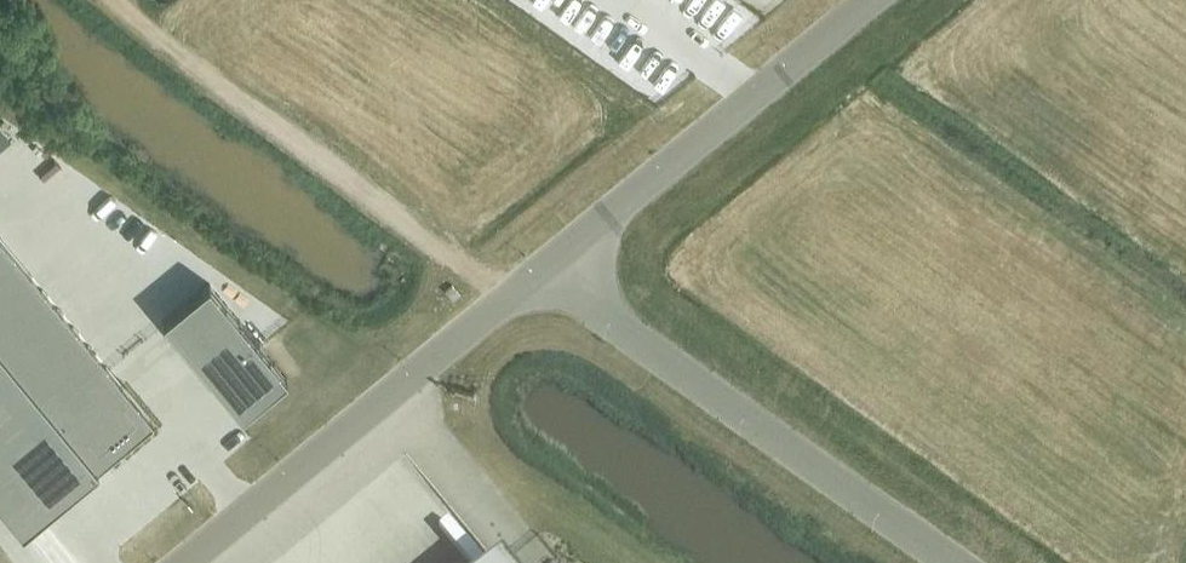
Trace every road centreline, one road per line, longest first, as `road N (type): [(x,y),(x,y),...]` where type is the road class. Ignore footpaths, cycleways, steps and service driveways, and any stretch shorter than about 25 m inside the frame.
road 1 (unclassified): [(957,562),(546,269)]
road 2 (unclassified): [(546,269),(190,562)]
road 3 (unclassified): [(874,0),(546,269)]

